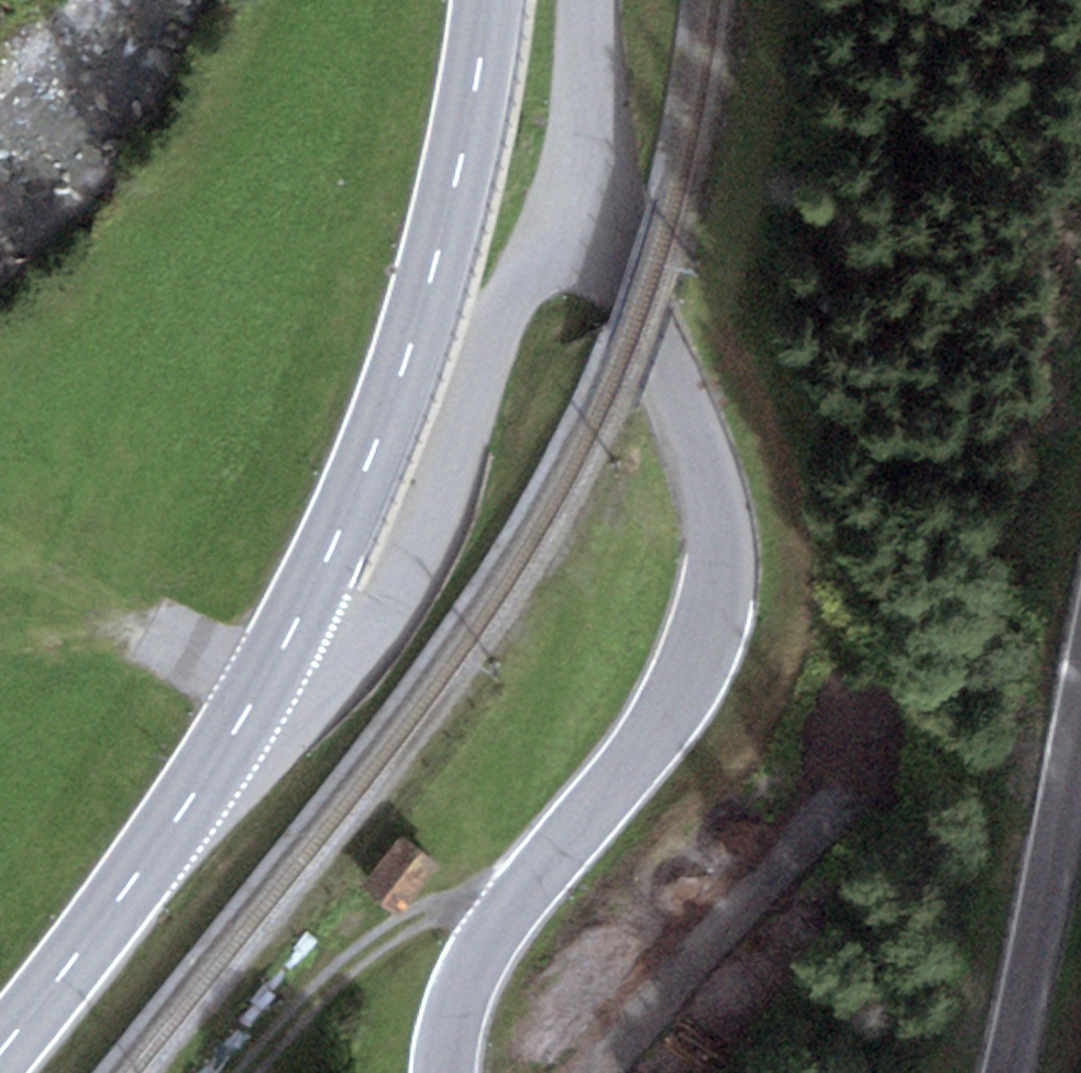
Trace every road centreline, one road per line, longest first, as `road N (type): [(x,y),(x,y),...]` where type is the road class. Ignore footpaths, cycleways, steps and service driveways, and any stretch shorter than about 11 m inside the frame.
road 1 (unclassified): [(595,243),(673,377),(710,539),(692,643),(655,725),(514,902),(462,986),(448,1072)]
road 2 (secondary): [(489,0),(443,246),(380,458),(270,699)]
road 3 (unclassified): [(595,243),(522,285),(445,505),(383,622),(270,699)]
road 4 (secondary): [(270,699),(119,917),(0,1063)]
road 5 (unclassified): [(1013,1072),(1080,734)]
road 6 (track): [(514,902),(433,913),(375,943),(253,1072)]
road 7 (unclassified): [(588,0),(595,243)]

